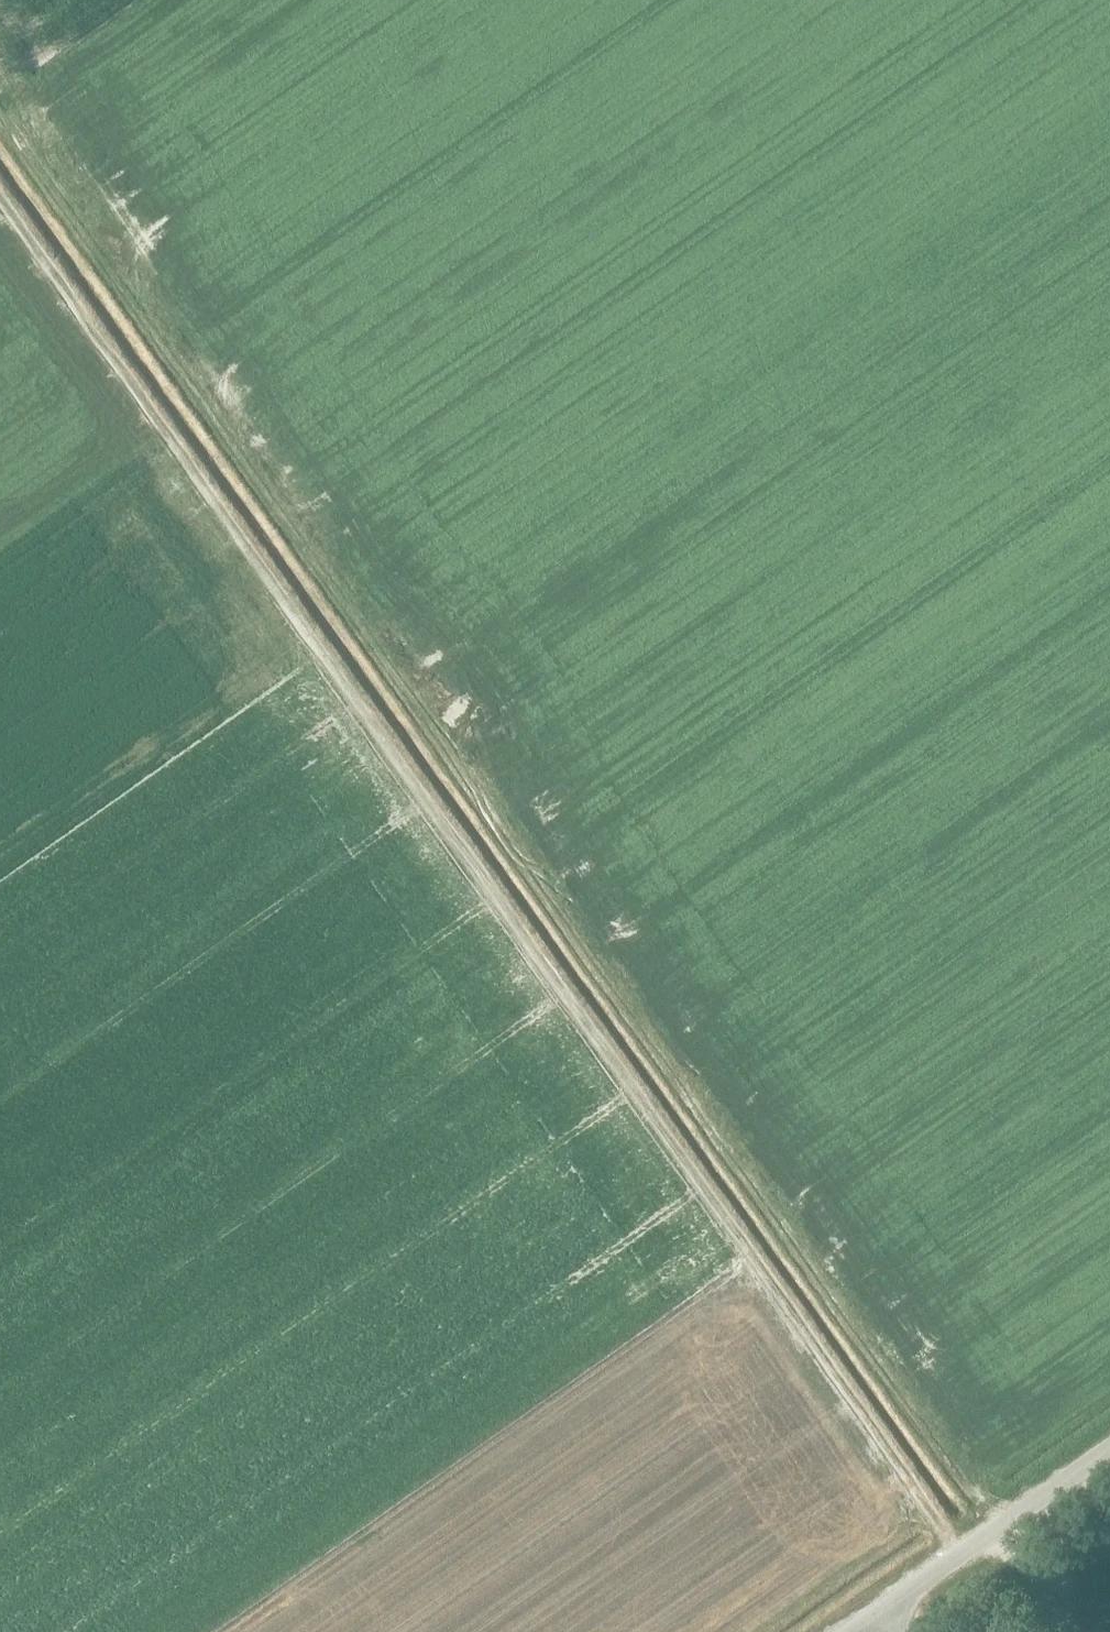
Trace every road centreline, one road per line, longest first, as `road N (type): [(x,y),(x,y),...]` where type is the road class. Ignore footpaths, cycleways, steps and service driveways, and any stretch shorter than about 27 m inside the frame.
road 1 (unclassified): [(851,1631),(1109,1450)]

